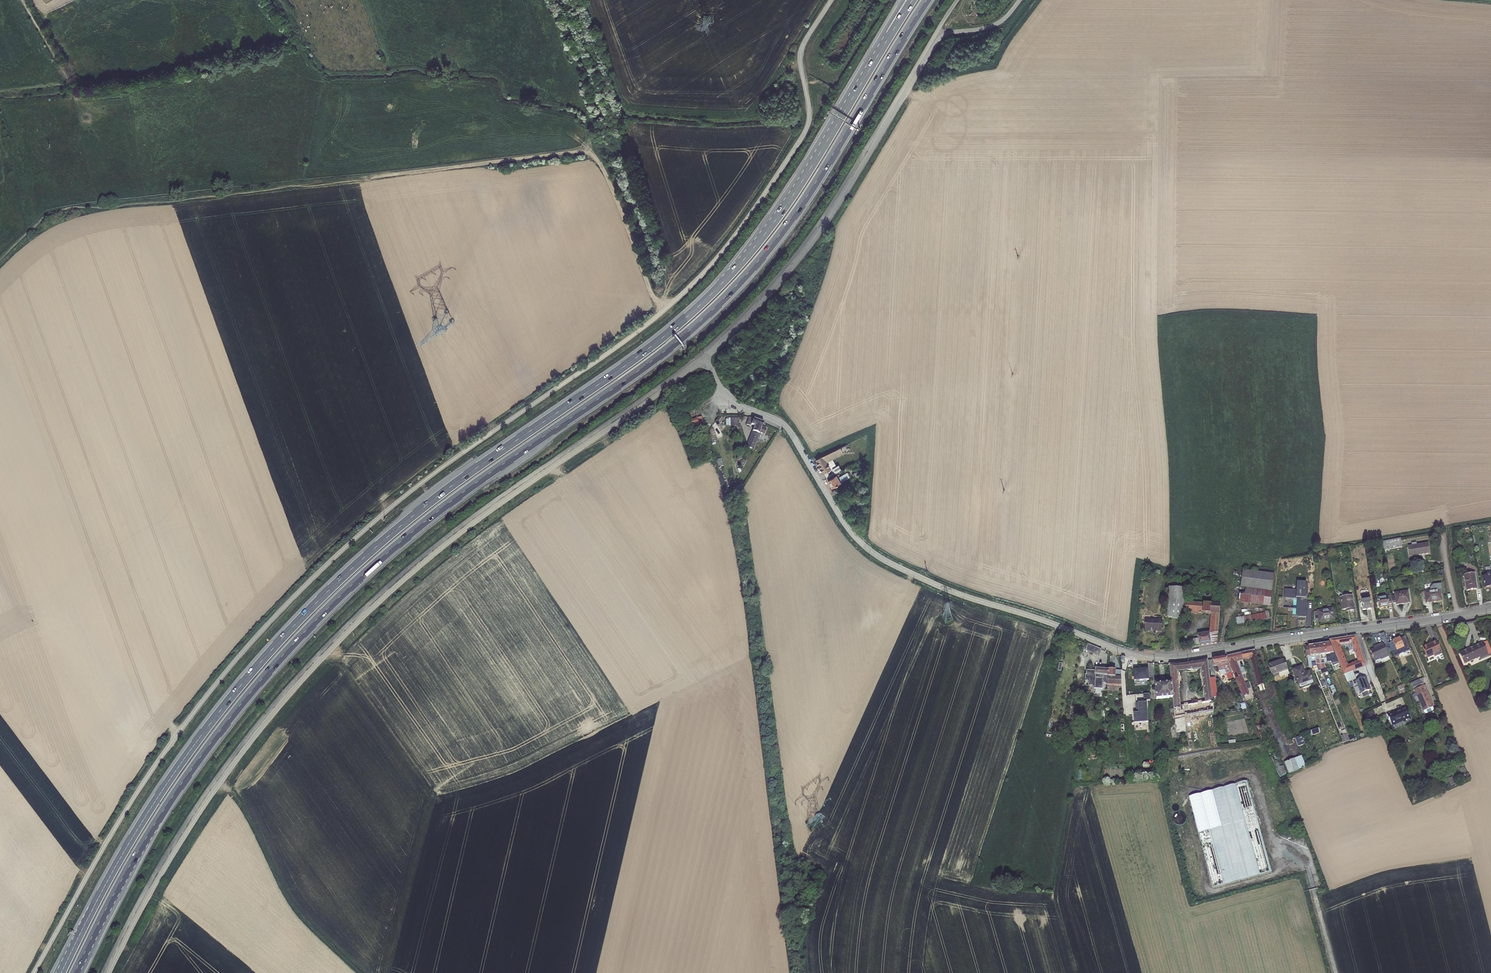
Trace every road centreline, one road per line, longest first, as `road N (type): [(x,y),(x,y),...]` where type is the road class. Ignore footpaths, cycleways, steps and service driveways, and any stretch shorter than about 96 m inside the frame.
road 1 (trunk): [(75,972),(151,829),(267,674),(410,534),(647,365),(730,293),(795,215),(927,0)]
road 2 (trunk): [(839,120),(773,224),(695,310),(429,503),(278,643),(160,794),(62,972)]
road 3 (residential): [(700,357),(729,399),(783,424),(842,521),(872,553),(944,590),(1130,655),(1195,656),(1455,616)]
road 4 (track): [(0,260),(53,217),(566,154)]
road 5 (track): [(360,972),(298,913),(236,795),(214,778)]
road 6 (track): [(566,154),(587,152),(604,170),(662,310)]
road 7 (residential): [(1264,841),(1288,841),(1304,855),(1337,972)]
road 8 (trunk): [(913,0),(839,120)]
road 9 (trunk): [(904,0),(839,120)]

